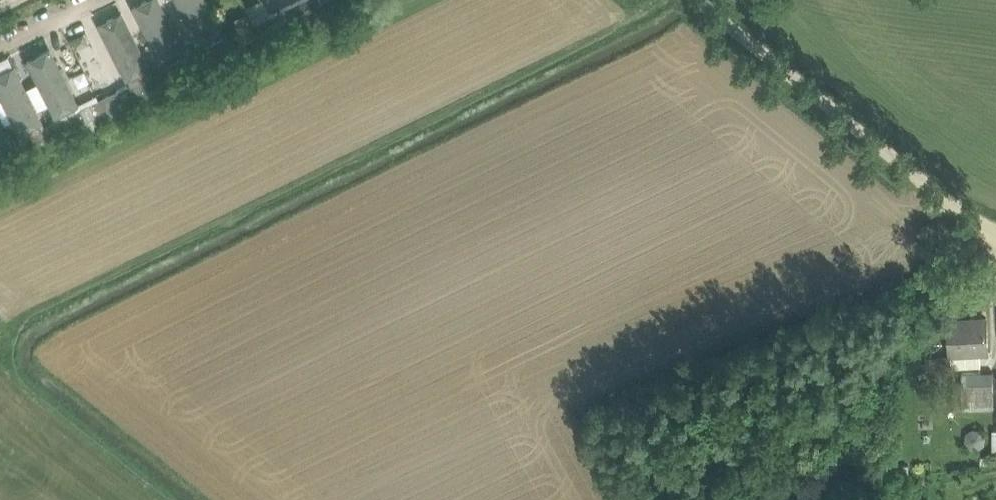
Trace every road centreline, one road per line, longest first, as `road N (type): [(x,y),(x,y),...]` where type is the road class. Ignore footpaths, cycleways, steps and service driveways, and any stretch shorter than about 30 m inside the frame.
road 1 (unclassified): [(995,227),(915,172),(700,0)]

